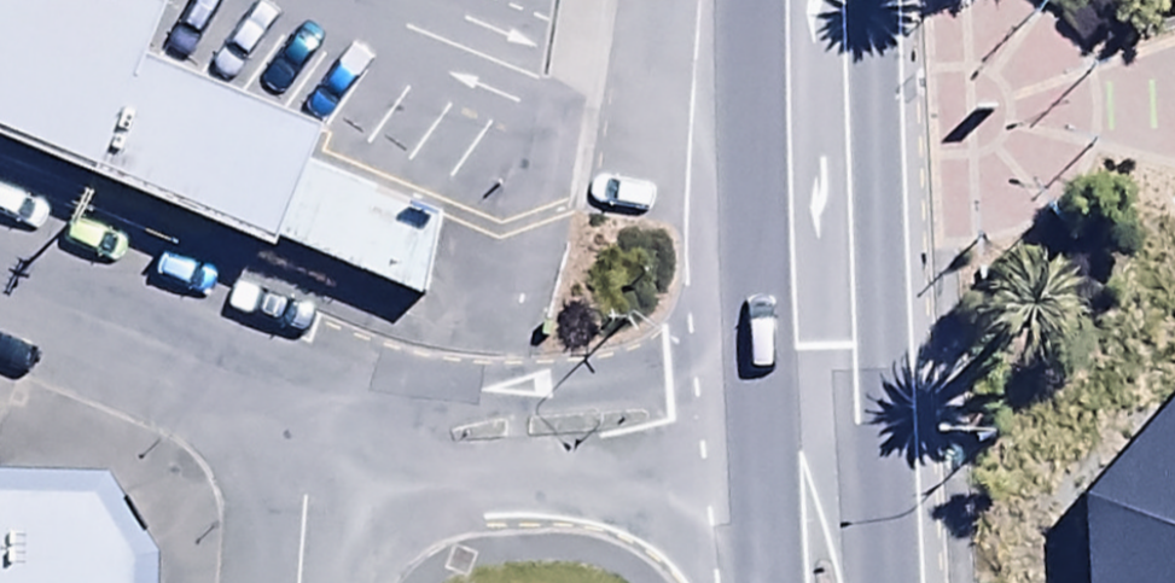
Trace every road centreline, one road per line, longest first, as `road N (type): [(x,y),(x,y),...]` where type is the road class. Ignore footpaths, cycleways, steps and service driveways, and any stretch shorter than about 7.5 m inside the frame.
road 1 (residential): [(340,465),(826,467)]
road 2 (trunk): [(826,467),(810,0)]
road 3 (residential): [(0,318),(340,465)]

